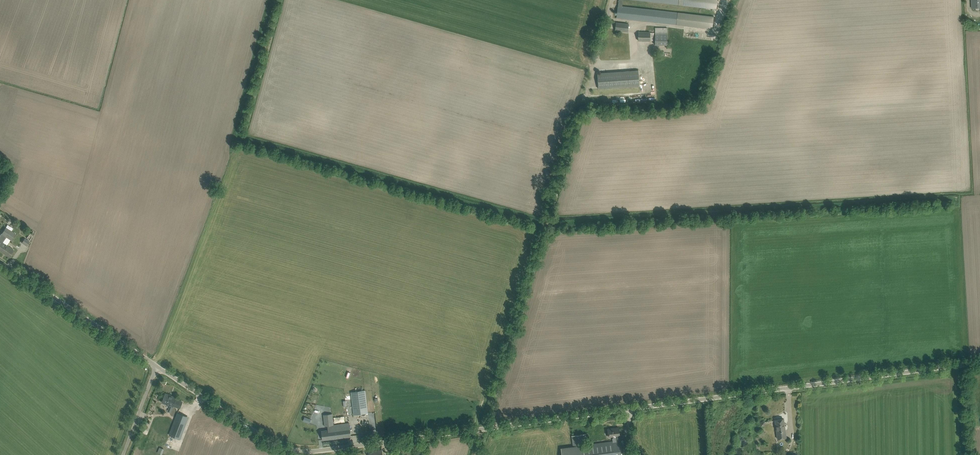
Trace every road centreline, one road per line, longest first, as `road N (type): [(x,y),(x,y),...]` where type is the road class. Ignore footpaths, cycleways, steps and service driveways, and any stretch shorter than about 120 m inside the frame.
road 1 (unclassified): [(979,362),(309,452),(275,445),(0,263)]
road 2 (track): [(156,368),(205,237)]

